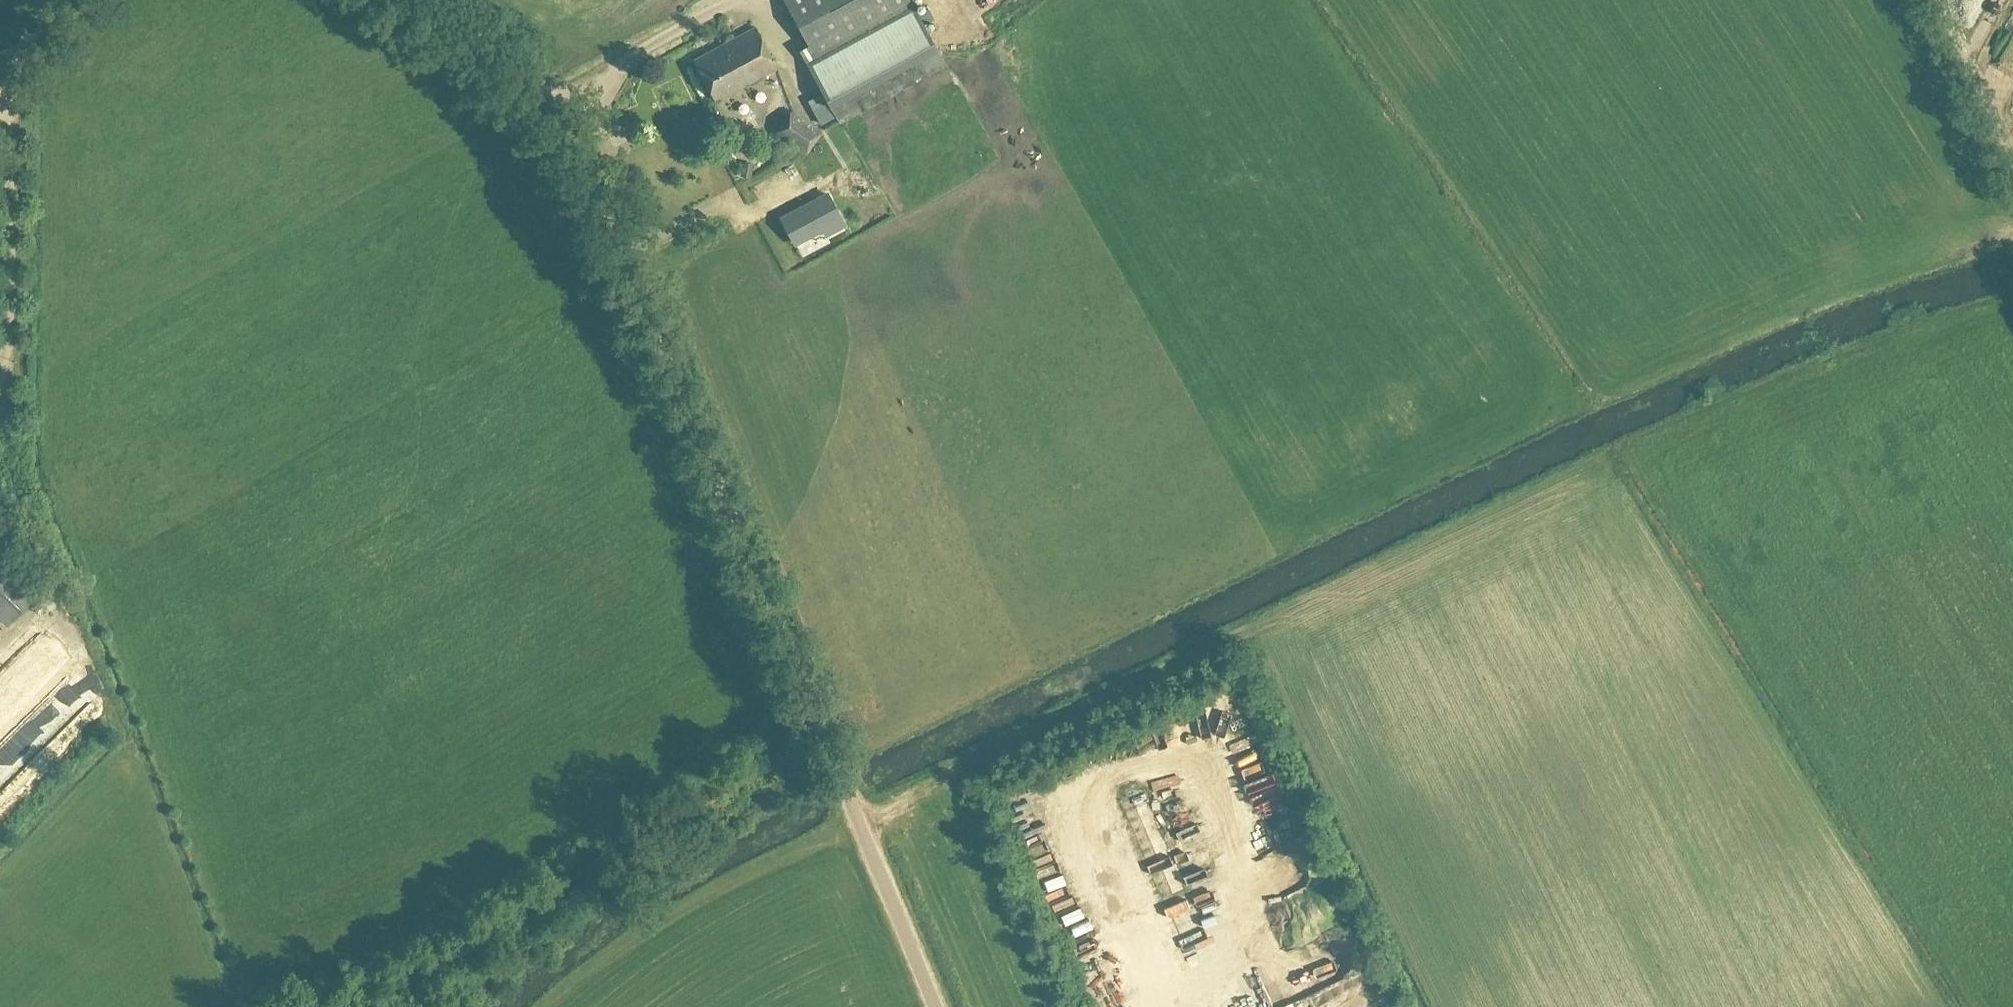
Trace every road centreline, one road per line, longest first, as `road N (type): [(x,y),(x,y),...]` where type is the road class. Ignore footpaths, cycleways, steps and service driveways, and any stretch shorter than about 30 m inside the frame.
road 1 (unclassified): [(935,1006),(567,134),(533,77),(435,0)]
road 2 (track): [(2012,149),(1938,0)]

